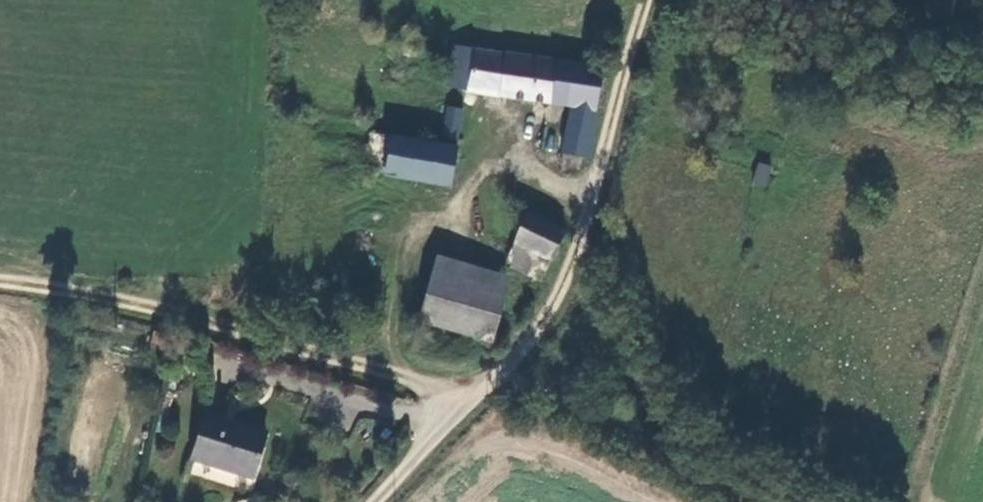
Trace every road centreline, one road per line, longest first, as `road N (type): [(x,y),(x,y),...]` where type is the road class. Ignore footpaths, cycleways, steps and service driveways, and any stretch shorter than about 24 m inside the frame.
road 1 (unclassified): [(654,0),(553,306),(504,371),(374,501)]
road 2 (track): [(736,501),(556,417),(471,399)]

